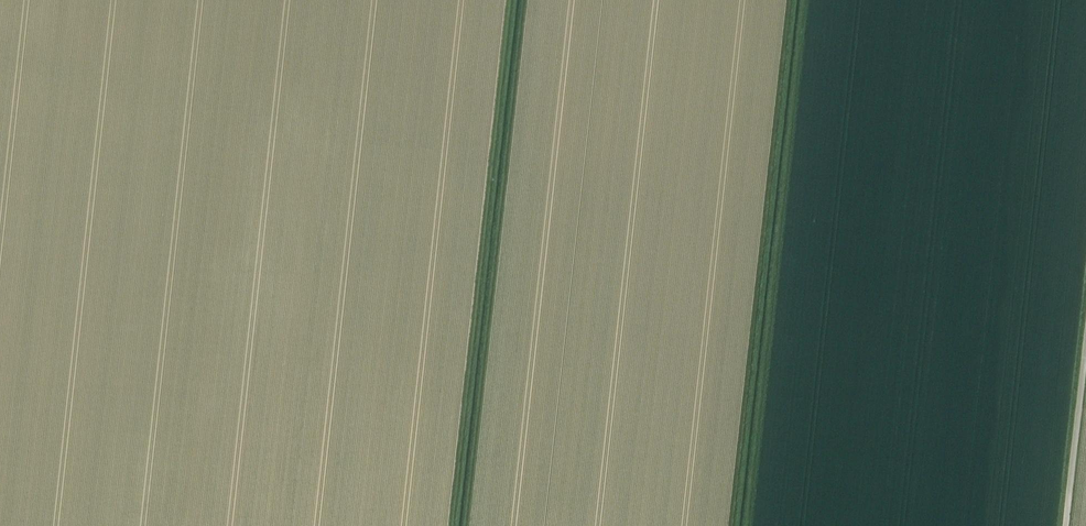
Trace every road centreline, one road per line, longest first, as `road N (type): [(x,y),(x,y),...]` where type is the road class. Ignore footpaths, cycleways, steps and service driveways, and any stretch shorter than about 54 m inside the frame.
road 1 (track): [(1066,525),(1085,347)]

